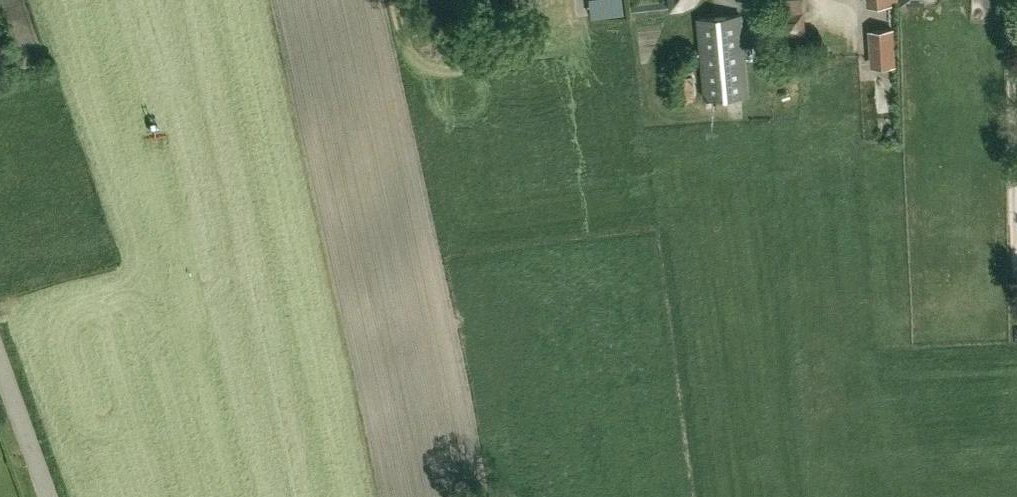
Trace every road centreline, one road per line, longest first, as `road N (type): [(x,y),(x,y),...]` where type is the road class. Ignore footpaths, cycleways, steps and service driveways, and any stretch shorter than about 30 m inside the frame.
road 1 (unclassified): [(49,496),(0,361)]

